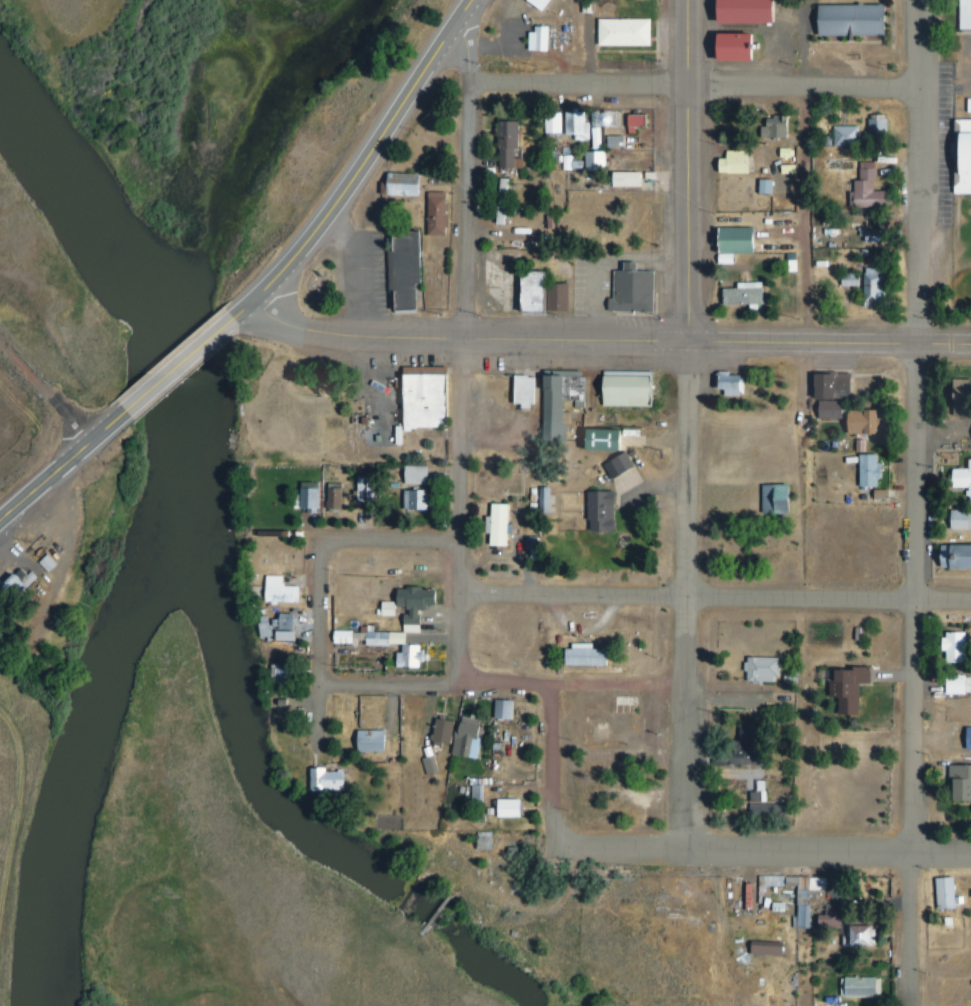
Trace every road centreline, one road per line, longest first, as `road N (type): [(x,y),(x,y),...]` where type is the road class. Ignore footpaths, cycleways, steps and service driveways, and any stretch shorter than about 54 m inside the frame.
road 1 (residential): [(921,1005),(929,0)]
road 2 (residential): [(693,852),(697,0)]
road 3 (residential): [(970,342),(468,342),(328,332),(273,319),(253,304)]
road 4 (residential): [(465,683),(480,85),(466,14)]
road 5 (residential): [(970,598),(464,587)]
road 6 (residential): [(928,88),(480,85)]
road 7 (residential): [(970,855),(588,845),(565,825)]
road 8 (primary): [(234,319),(332,214),(476,0)]
road 9 (track): [(0,695),(29,742),(33,779),(1,1005)]
road 10 (residential): [(693,684),(465,683)]
road 11 (primary): [(0,521),(124,415)]
road 12 (primary): [(124,415),(234,319)]
road 13 (residential): [(565,825),(559,684)]
road 14 (residential): [(335,545),(332,683)]
road 15 (residential): [(97,437),(0,342)]
road 16 (residential): [(465,683),(332,683)]
road 17 (residential): [(335,545),(349,538),(463,538)]

